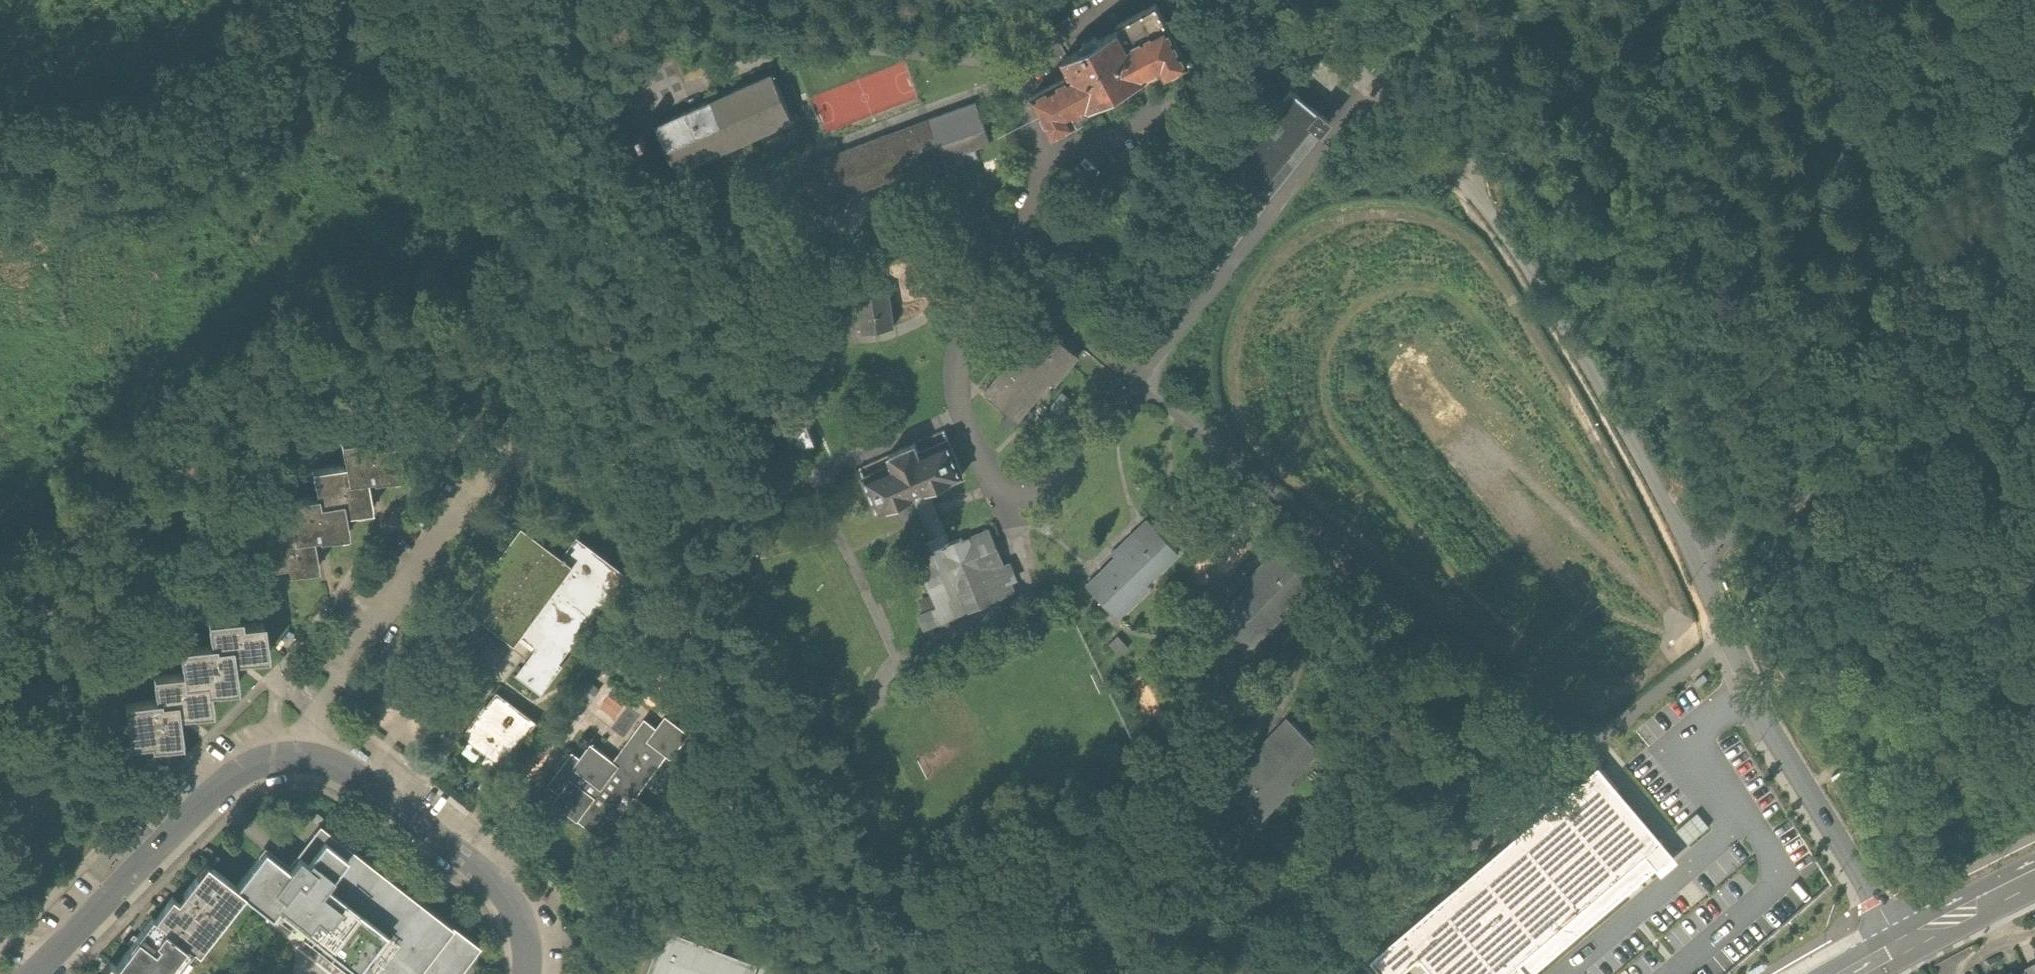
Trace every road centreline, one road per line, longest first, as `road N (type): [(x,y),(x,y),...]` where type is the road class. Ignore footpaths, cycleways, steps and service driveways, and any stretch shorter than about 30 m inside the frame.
road 1 (residential): [(528,973),(523,921),(489,876),(338,766),(288,756),(255,766),(208,800),(40,973)]
road 2 (primary): [(1844,973),(2034,878)]
road 3 (track): [(1508,0),(1464,183)]

